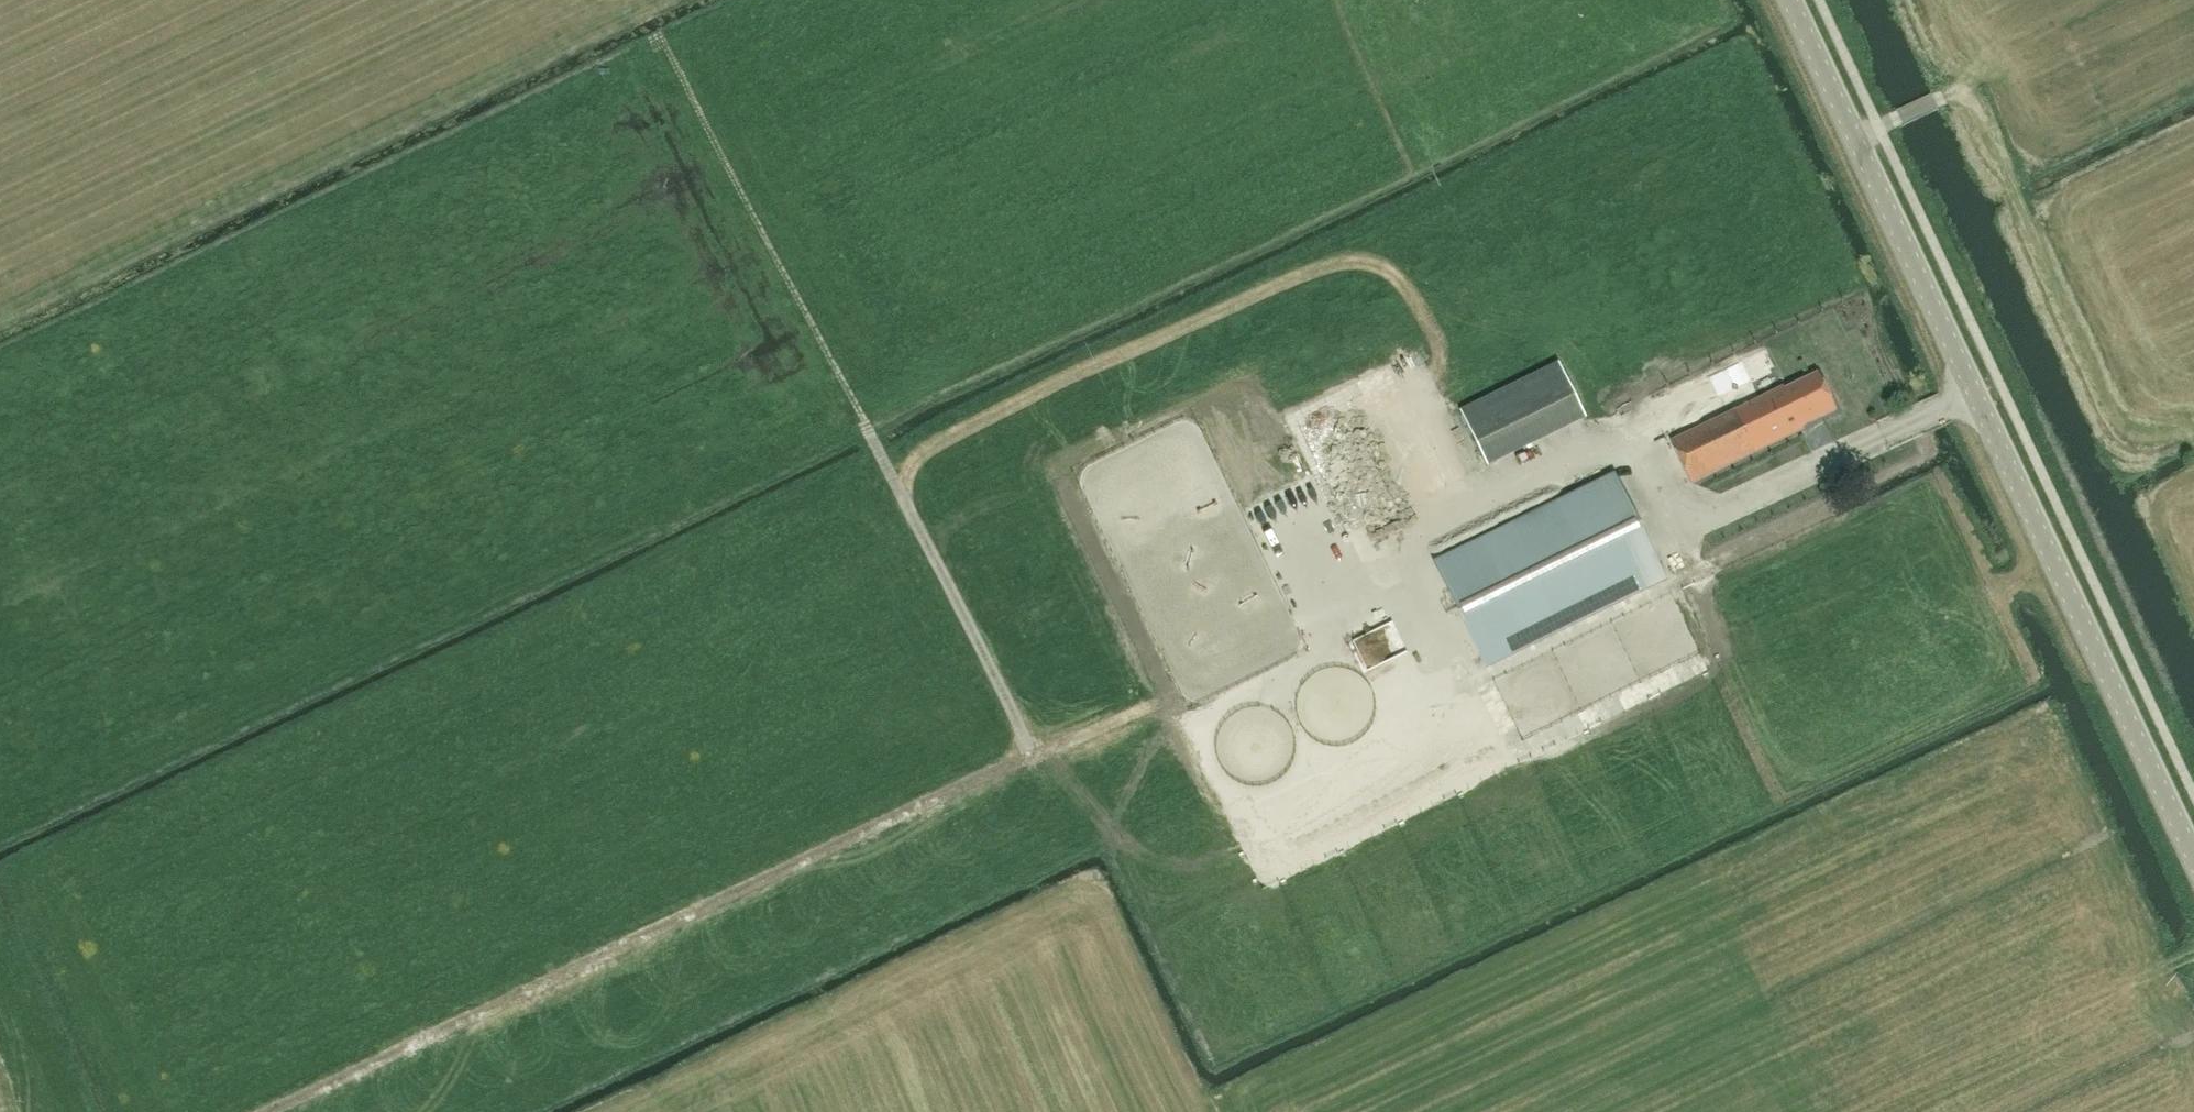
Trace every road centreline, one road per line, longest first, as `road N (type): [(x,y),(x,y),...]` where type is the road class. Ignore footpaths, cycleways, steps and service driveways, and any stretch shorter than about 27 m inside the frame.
road 1 (tertiary): [(2193,868),(1787,0)]

